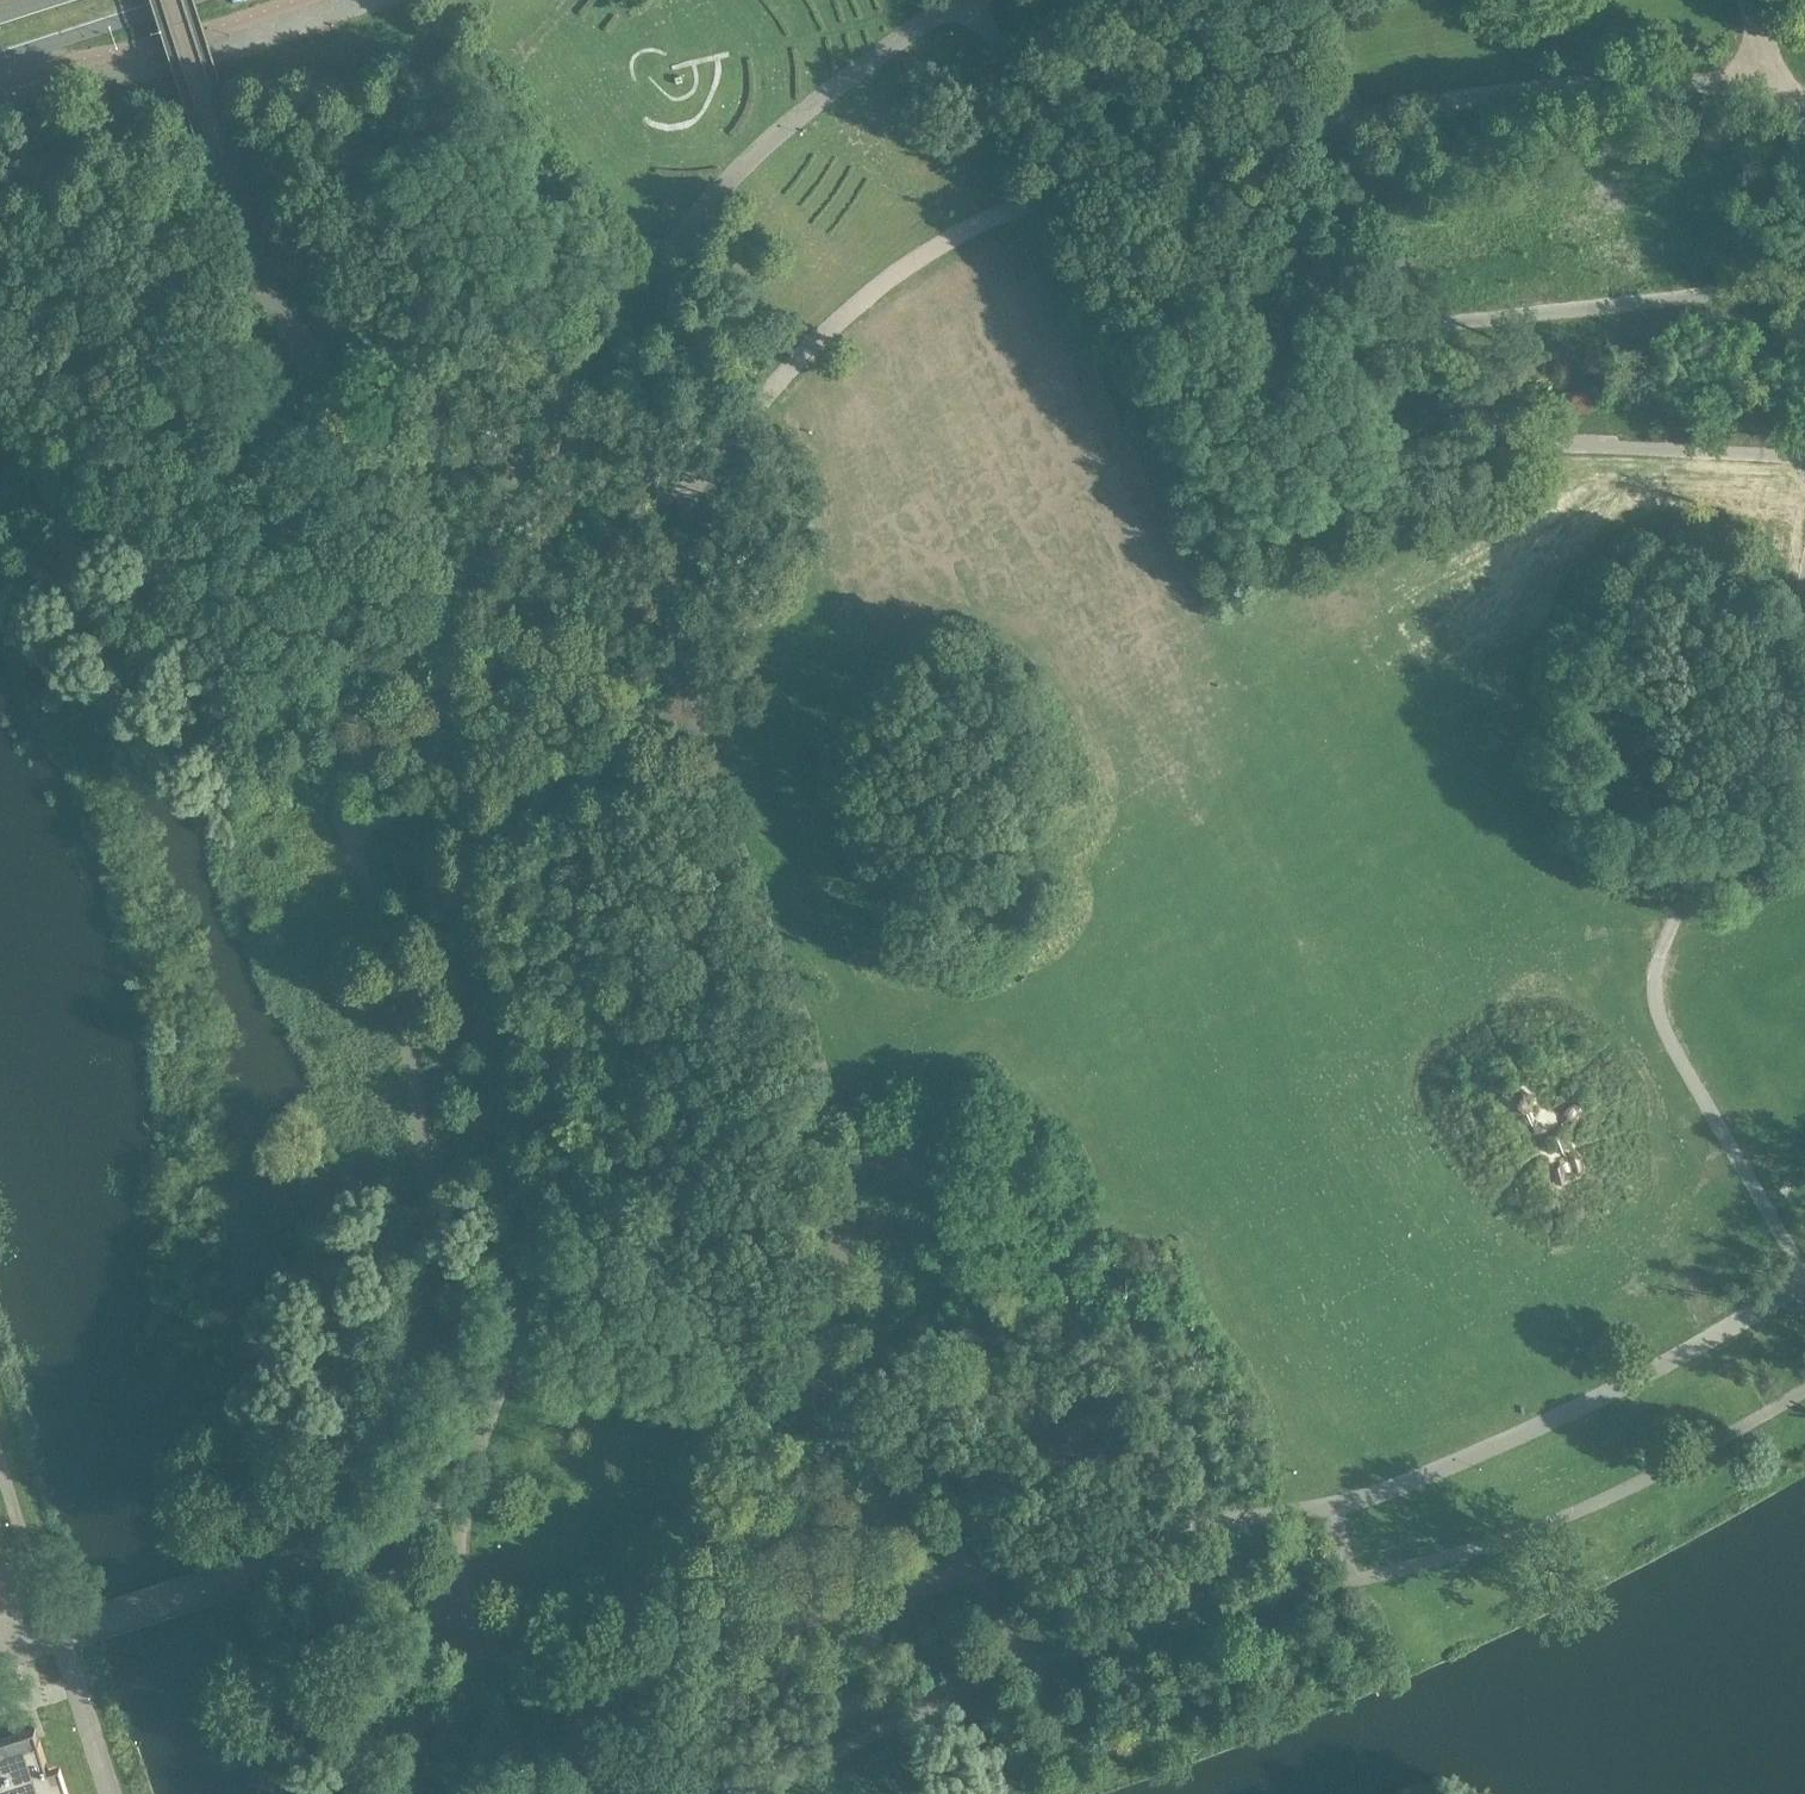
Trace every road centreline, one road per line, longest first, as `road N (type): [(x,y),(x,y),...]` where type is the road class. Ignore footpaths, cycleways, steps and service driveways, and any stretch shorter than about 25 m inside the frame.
road 1 (secondary): [(0,57),(179,0)]

